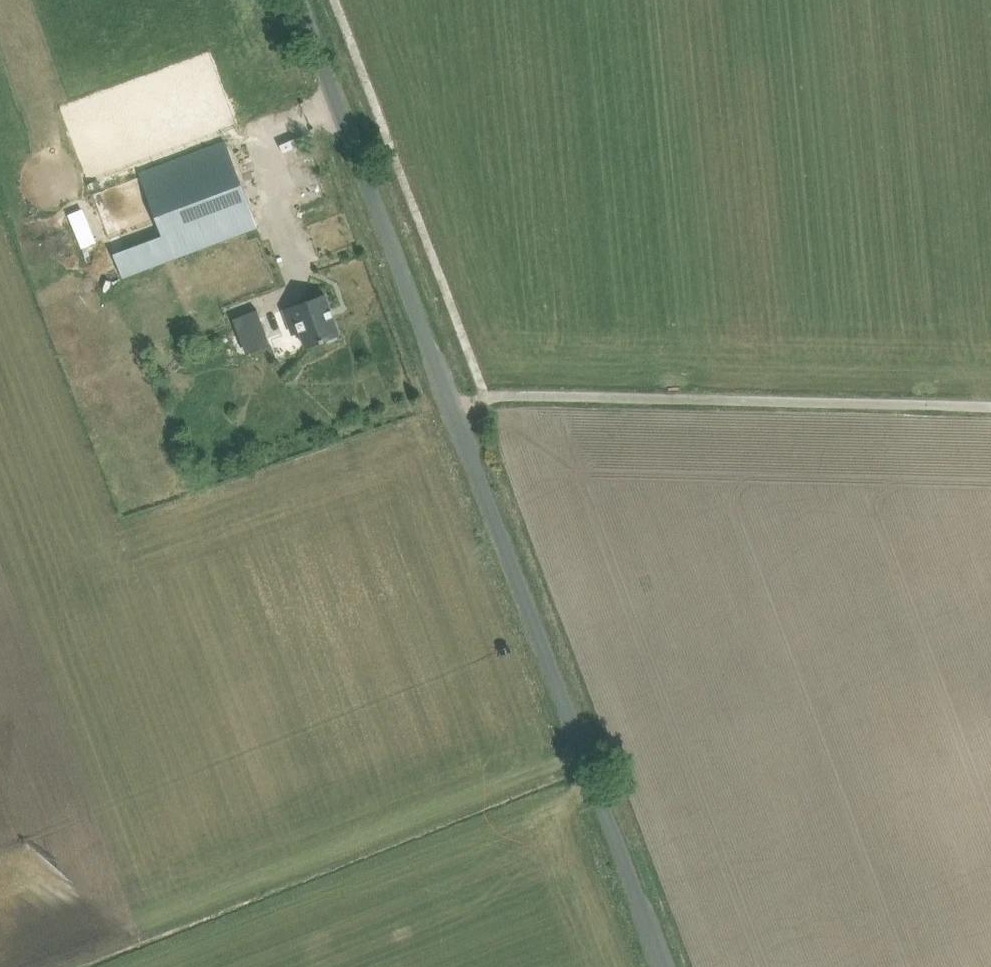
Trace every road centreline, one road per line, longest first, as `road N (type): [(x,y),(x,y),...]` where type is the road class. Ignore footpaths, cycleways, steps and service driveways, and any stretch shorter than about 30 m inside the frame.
road 1 (unclassified): [(664,966),(299,0)]
road 2 (track): [(990,406),(507,394),(452,404)]

